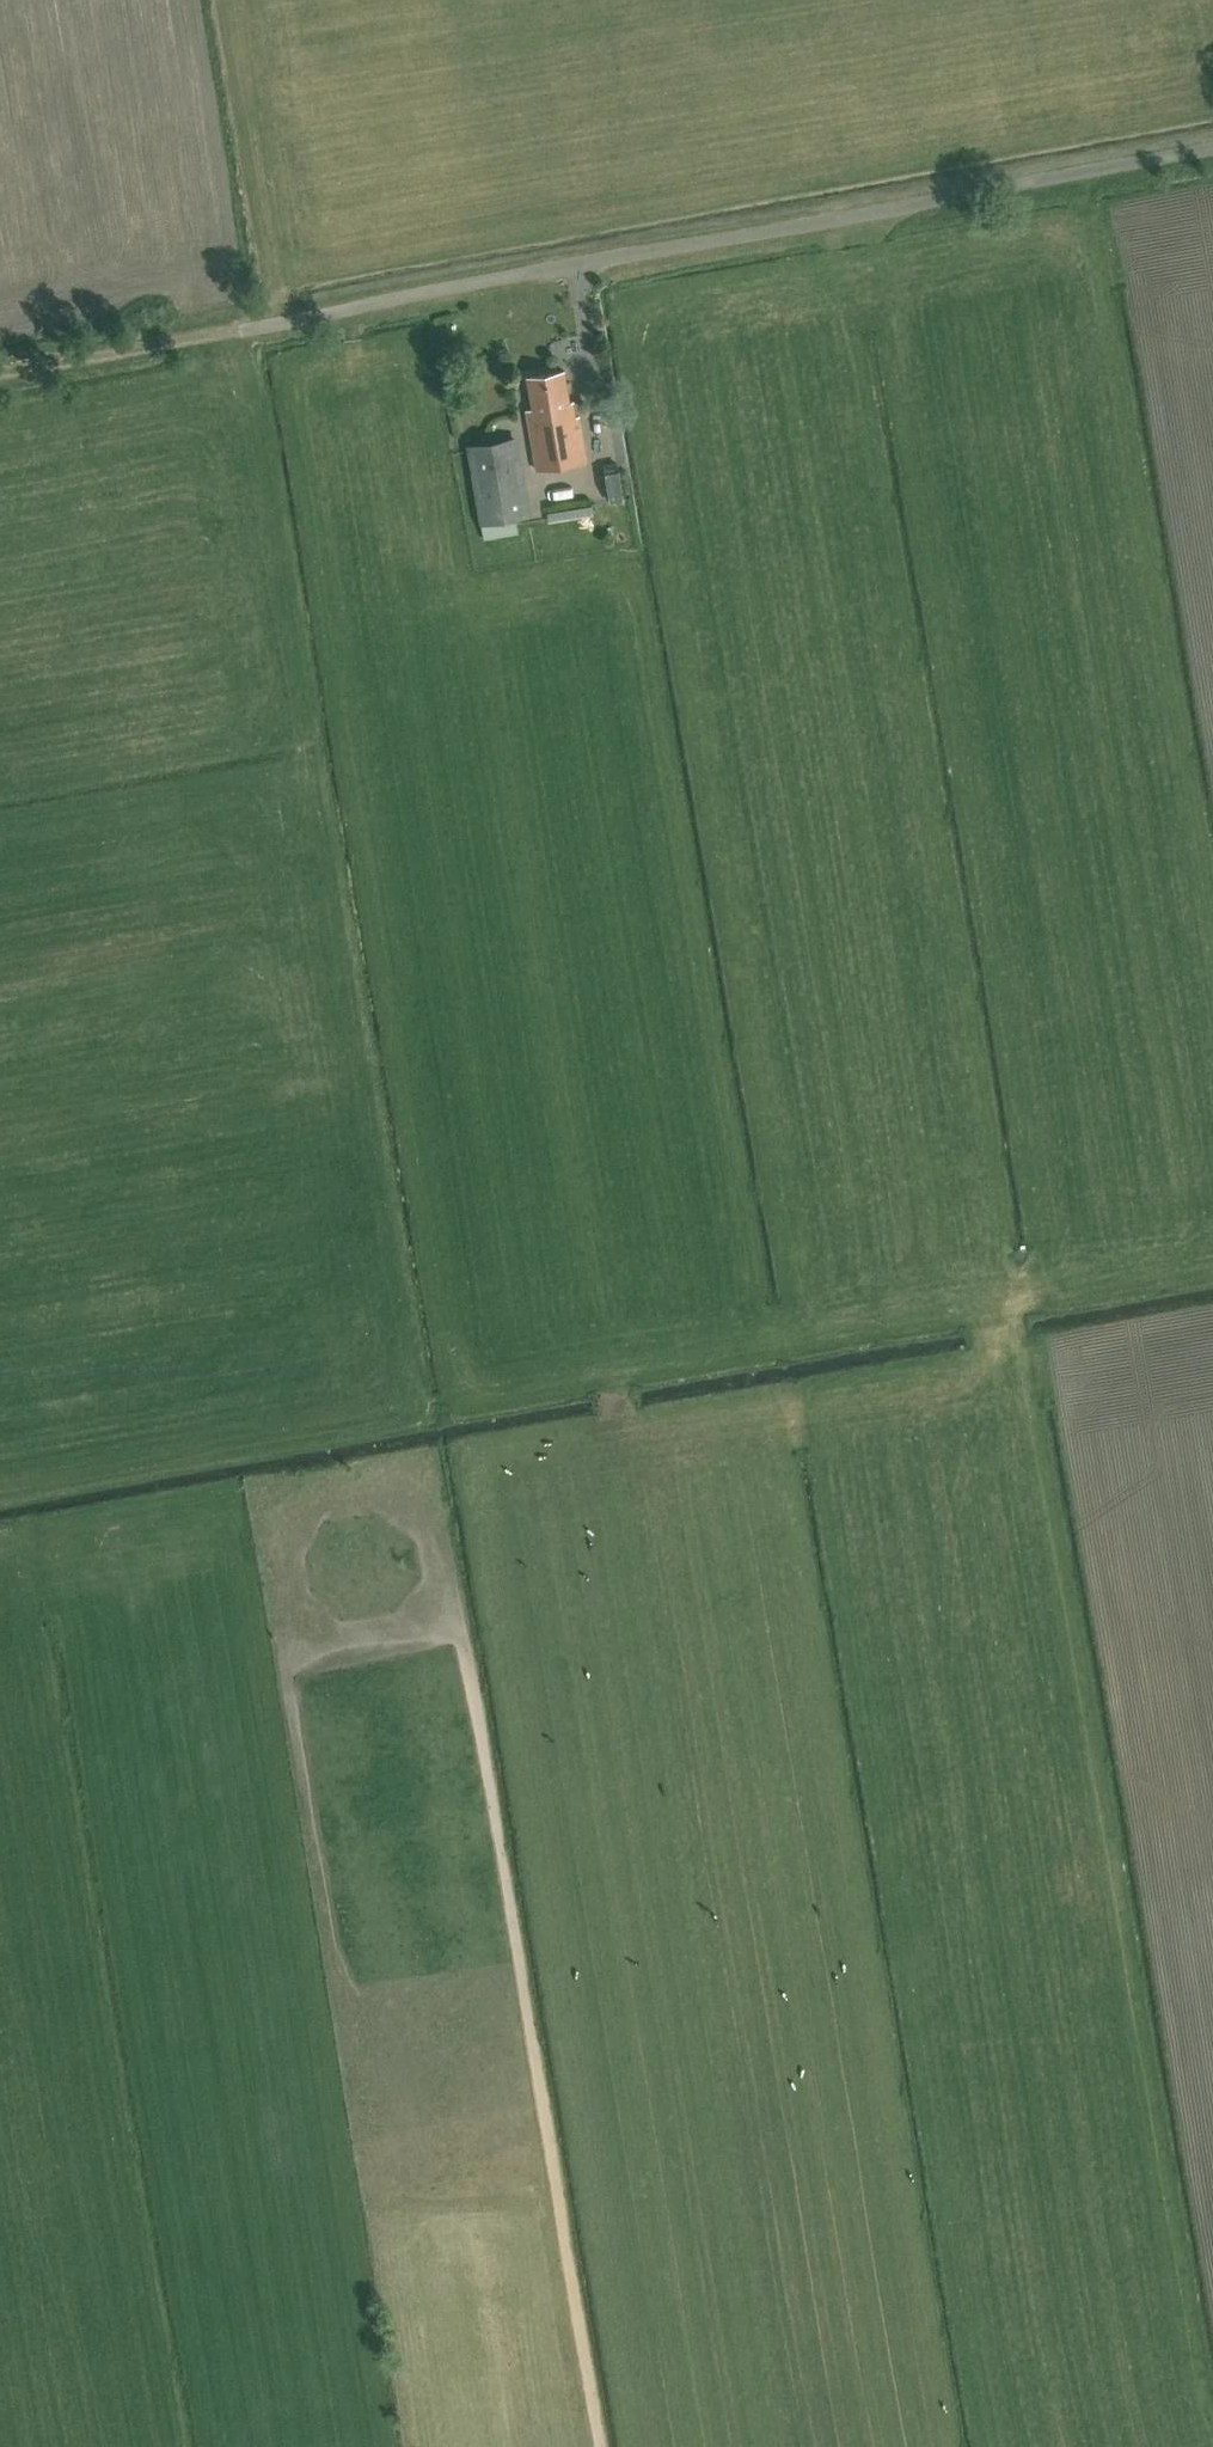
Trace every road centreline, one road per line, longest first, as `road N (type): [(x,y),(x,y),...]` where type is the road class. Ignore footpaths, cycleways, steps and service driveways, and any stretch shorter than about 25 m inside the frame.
road 1 (unclassified): [(241,330),(1212,149)]
road 2 (track): [(0,374),(241,330)]

